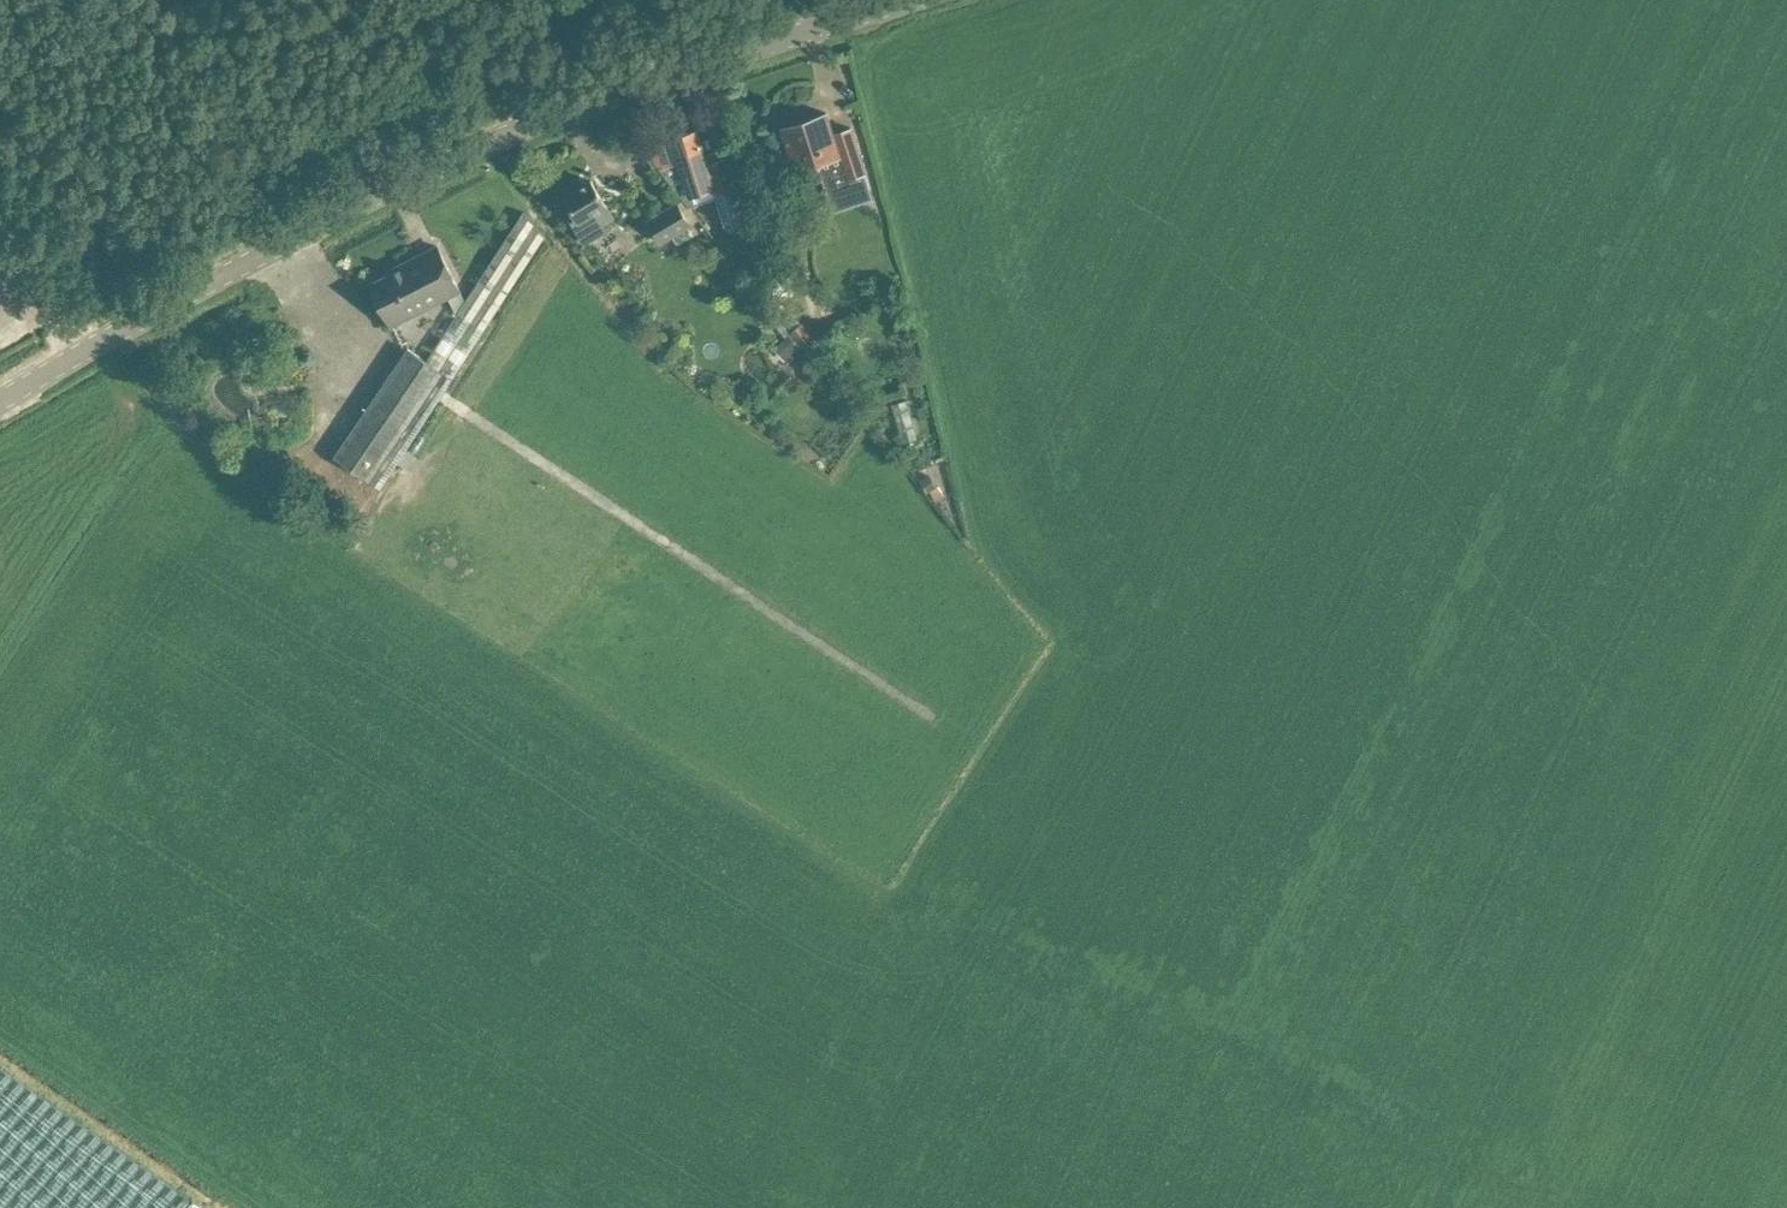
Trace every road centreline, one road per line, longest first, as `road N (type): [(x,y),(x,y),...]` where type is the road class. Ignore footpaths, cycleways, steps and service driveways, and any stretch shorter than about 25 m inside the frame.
road 1 (unclassified): [(0,400),(391,186),(529,124),(909,0)]

